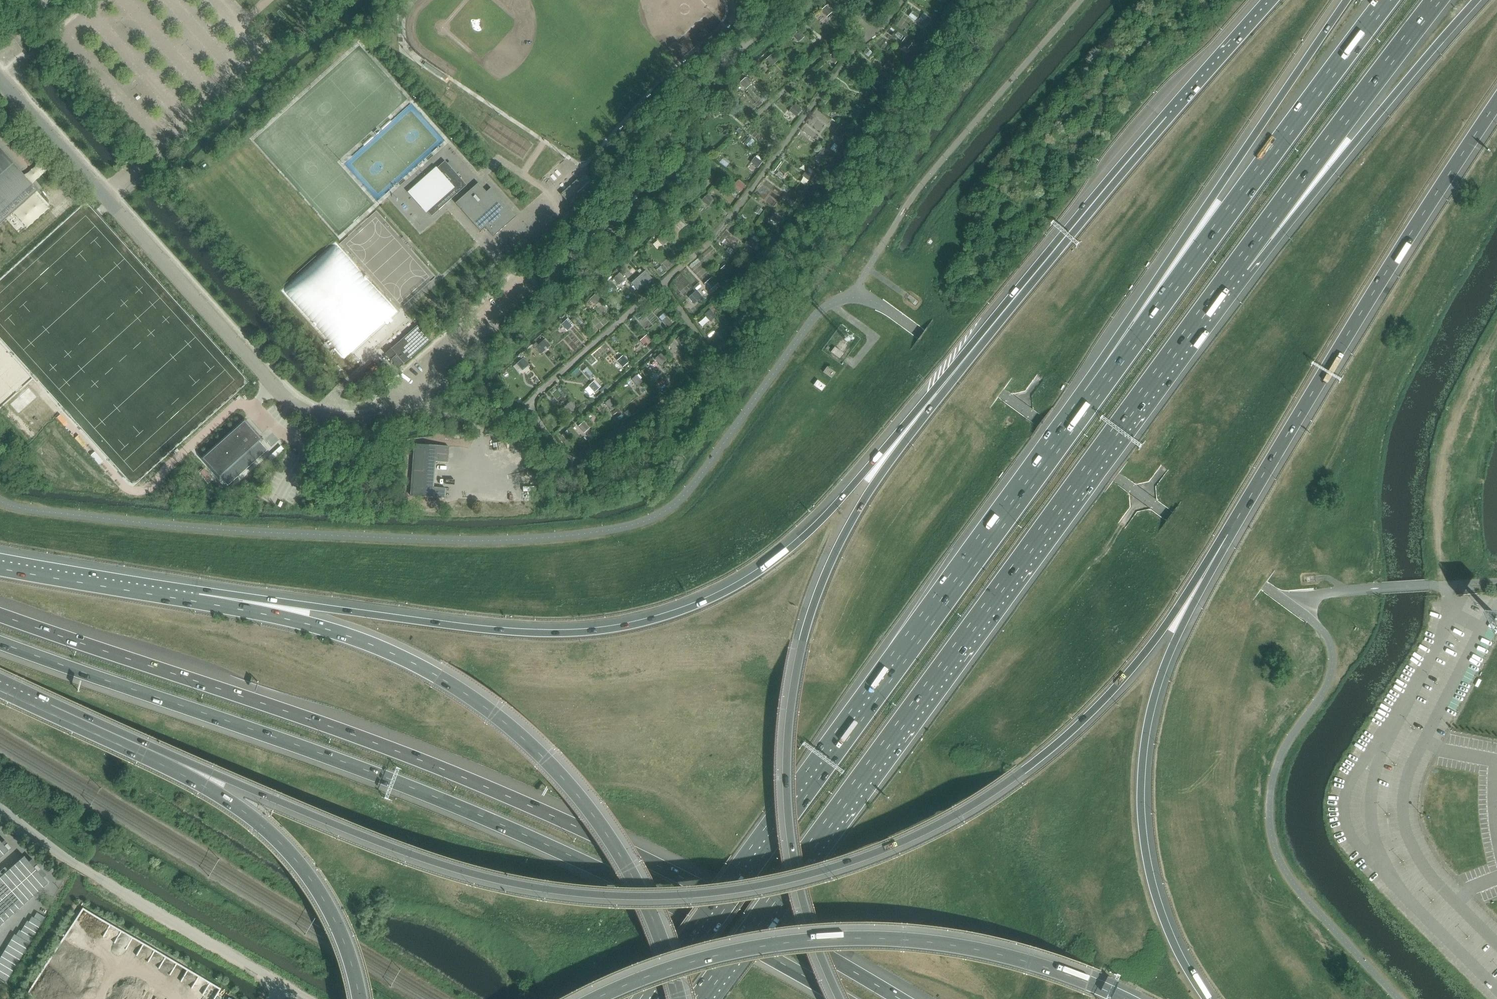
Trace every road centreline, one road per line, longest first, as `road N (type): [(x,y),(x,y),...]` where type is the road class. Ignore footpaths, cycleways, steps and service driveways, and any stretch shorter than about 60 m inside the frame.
road 1 (motorway): [(48,713),(486,877),(591,894),(731,890),(876,852),(1023,771),(1134,667),(1228,534)]
road 2 (motorway): [(900,998),(727,901),(508,796),(353,735),(0,615)]
road 3 (motorway): [(0,643),(435,797),(666,902),(843,998)]
road 4 (motorway): [(703,998),(1241,266)]
road 5 (motorway): [(967,357),(807,534),(748,579),(674,614),(594,632),(535,633),(198,602)]
road 6 (motorway): [(1091,395),(648,998)]
road 7 (motorway): [(967,357),(855,514),(822,582),(796,672),(786,774),(790,841),(813,939),(839,998)]
road 8 (motorway): [(679,998),(620,857),(570,787),(510,728),(393,653),(301,622),(198,602)]
road 9 (unclassified): [(402,411),(352,423),(317,420),(292,405),(0,79)]
road 10 (motorway): [(1123,998),(978,950),(858,938),(719,954),(594,998)]
road 11 (motorway): [(1228,534),(1496,103)]
road 12 (motorway): [(1207,998),(1155,892),(1141,785),(1163,669),(1228,534)]
road 13 (motorway): [(1387,0),(1091,395)]
road 14 (motorway): [(1345,0),(1091,395)]
road 15 (motorway): [(1270,0),(967,357)]
road 16 (motorway): [(48,713),(202,786),(277,839),(331,913),(359,998)]
road 17 (unclassified): [(0,809),(74,864),(305,998)]
road 18 (motorway): [(1241,266),(1477,0)]
road 19 (unclassified): [(402,411),(664,178)]
road 20 (motorway): [(1241,266),(1437,0)]
road 21 (motorway): [(198,602),(0,569)]
road 22 (unclassified): [(683,103),(761,27),(763,0)]

